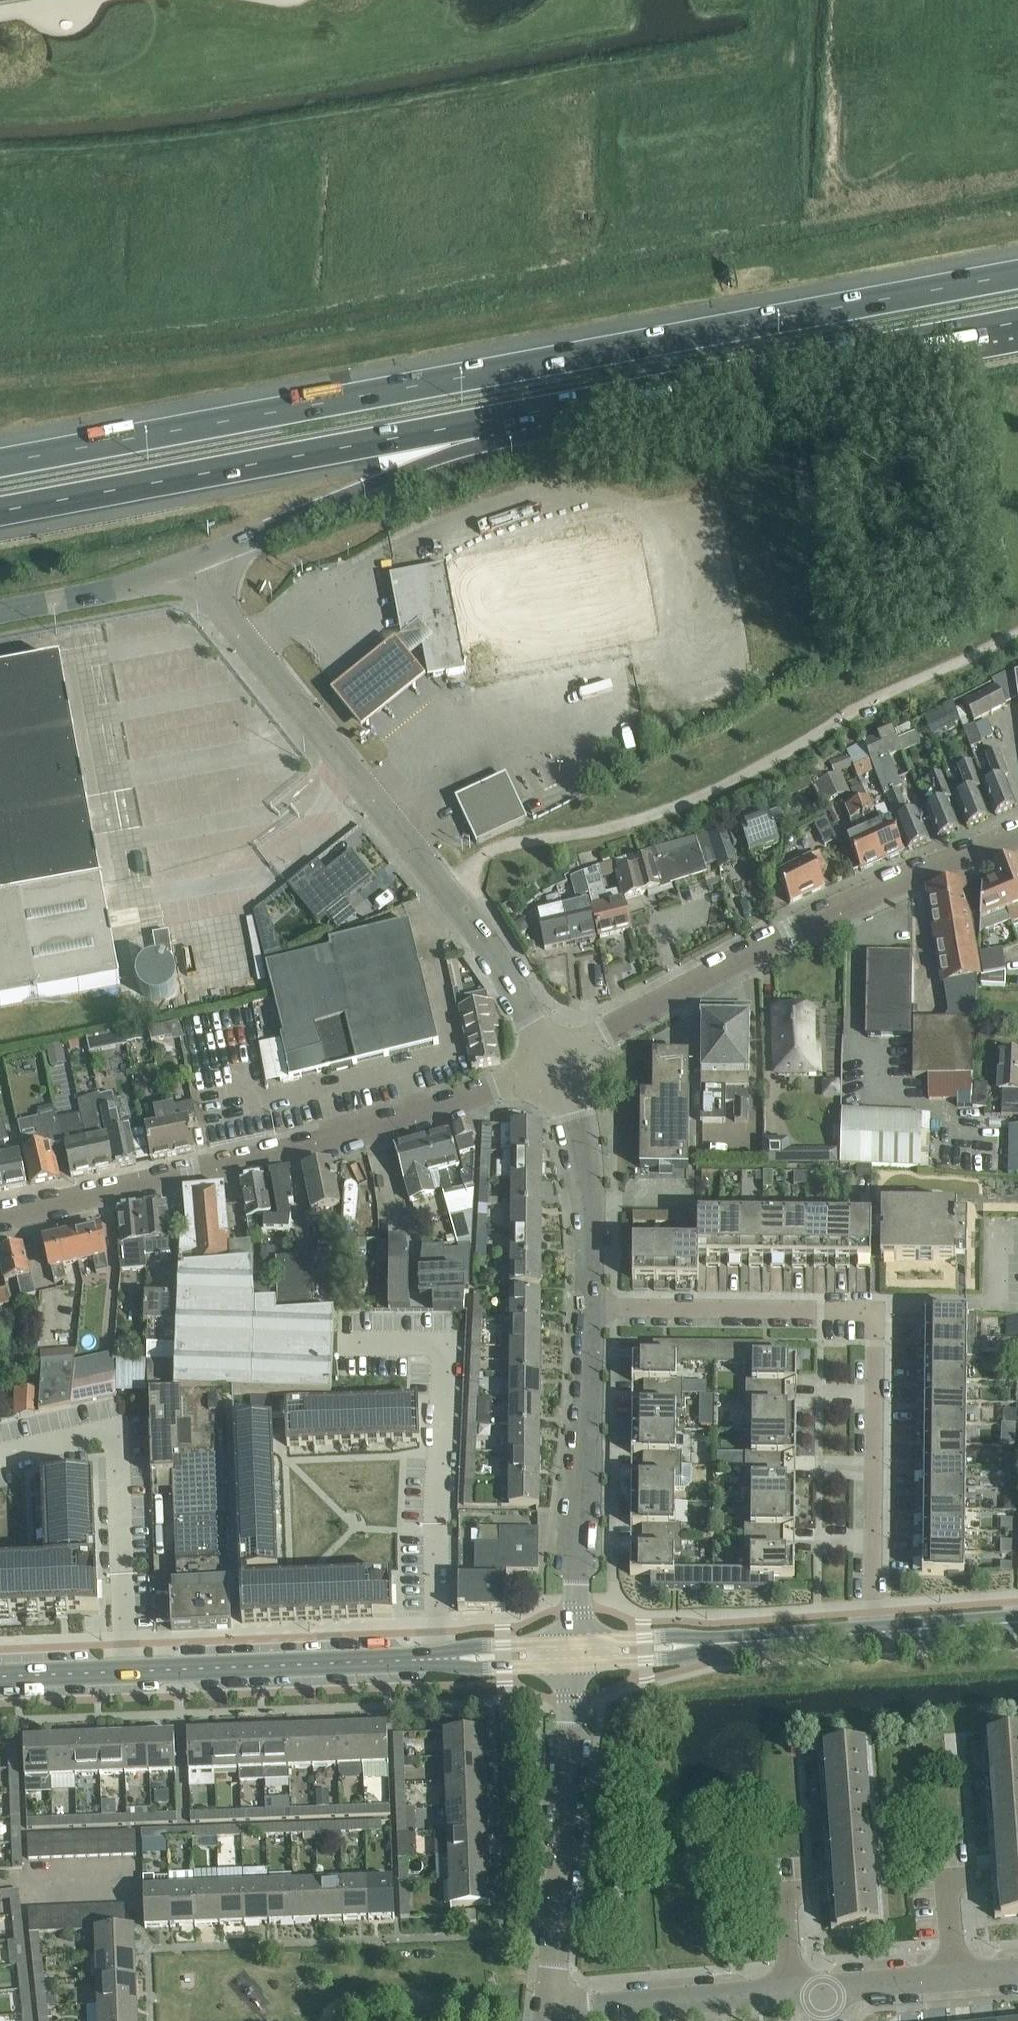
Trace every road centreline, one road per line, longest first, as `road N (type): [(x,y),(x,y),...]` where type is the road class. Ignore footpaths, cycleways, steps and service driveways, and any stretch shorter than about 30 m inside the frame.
road 1 (motorway): [(1017,274),(0,464)]
road 2 (secondary): [(0,241),(152,228),(385,193),(1017,73)]
road 3 (secondary): [(1017,42),(347,169),(145,200),(0,206)]
road 4 (unclassified): [(549,1059),(487,944),(186,562)]
road 5 (unclassified): [(0,1676),(575,1654)]
road 6 (residential): [(0,1215),(366,1130),(490,1091),(549,1059)]
road 7 (motorway): [(481,421),(1017,321)]
road 8 (residential): [(549,1059),(790,931),(1017,834)]
road 9 (motorway): [(0,510),(481,421)]
road 10 (residential): [(550,2010),(575,1654)]
road 11 (residential): [(575,1654),(589,1307)]
road 12 (motorway): [(186,562),(384,477),(481,421)]
road 13 (residential): [(876,1311),(873,1632)]
road 14 (unclassified): [(575,1654),(873,1632)]
road 15 (residential): [(589,1307),(876,1311)]
road 16 (residential): [(589,1307),(588,1185),(577,1118),(549,1059)]
road 17 (residential): [(550,2010),(790,1990)]
road 18 (residential): [(876,1311),(995,1306),(995,1222)]
road 19 (secondary): [(0,611),(114,588),(186,562)]
road 20 (unclassified): [(873,1632),(1017,1621)]
road 21 (residential): [(823,1988),(953,1977)]

